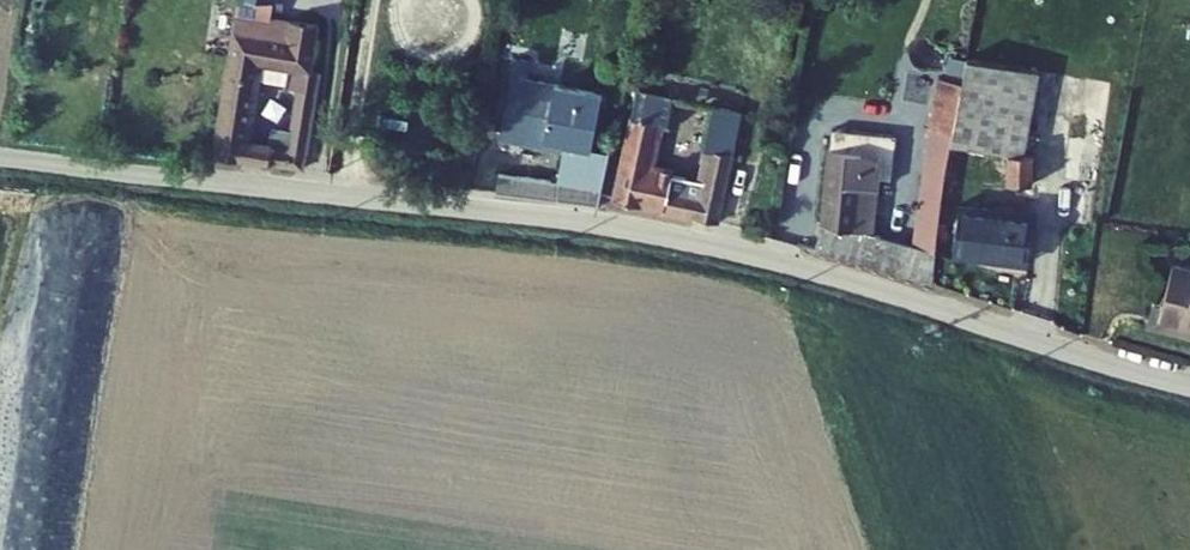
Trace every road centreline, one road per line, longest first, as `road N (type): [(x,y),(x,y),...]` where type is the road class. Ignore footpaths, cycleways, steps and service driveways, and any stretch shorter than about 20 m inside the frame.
road 1 (residential): [(1189,383),(755,256),(567,219),(345,197)]
road 2 (residential): [(345,197),(0,157)]
road 3 (unclassified): [(380,0),(345,197)]

